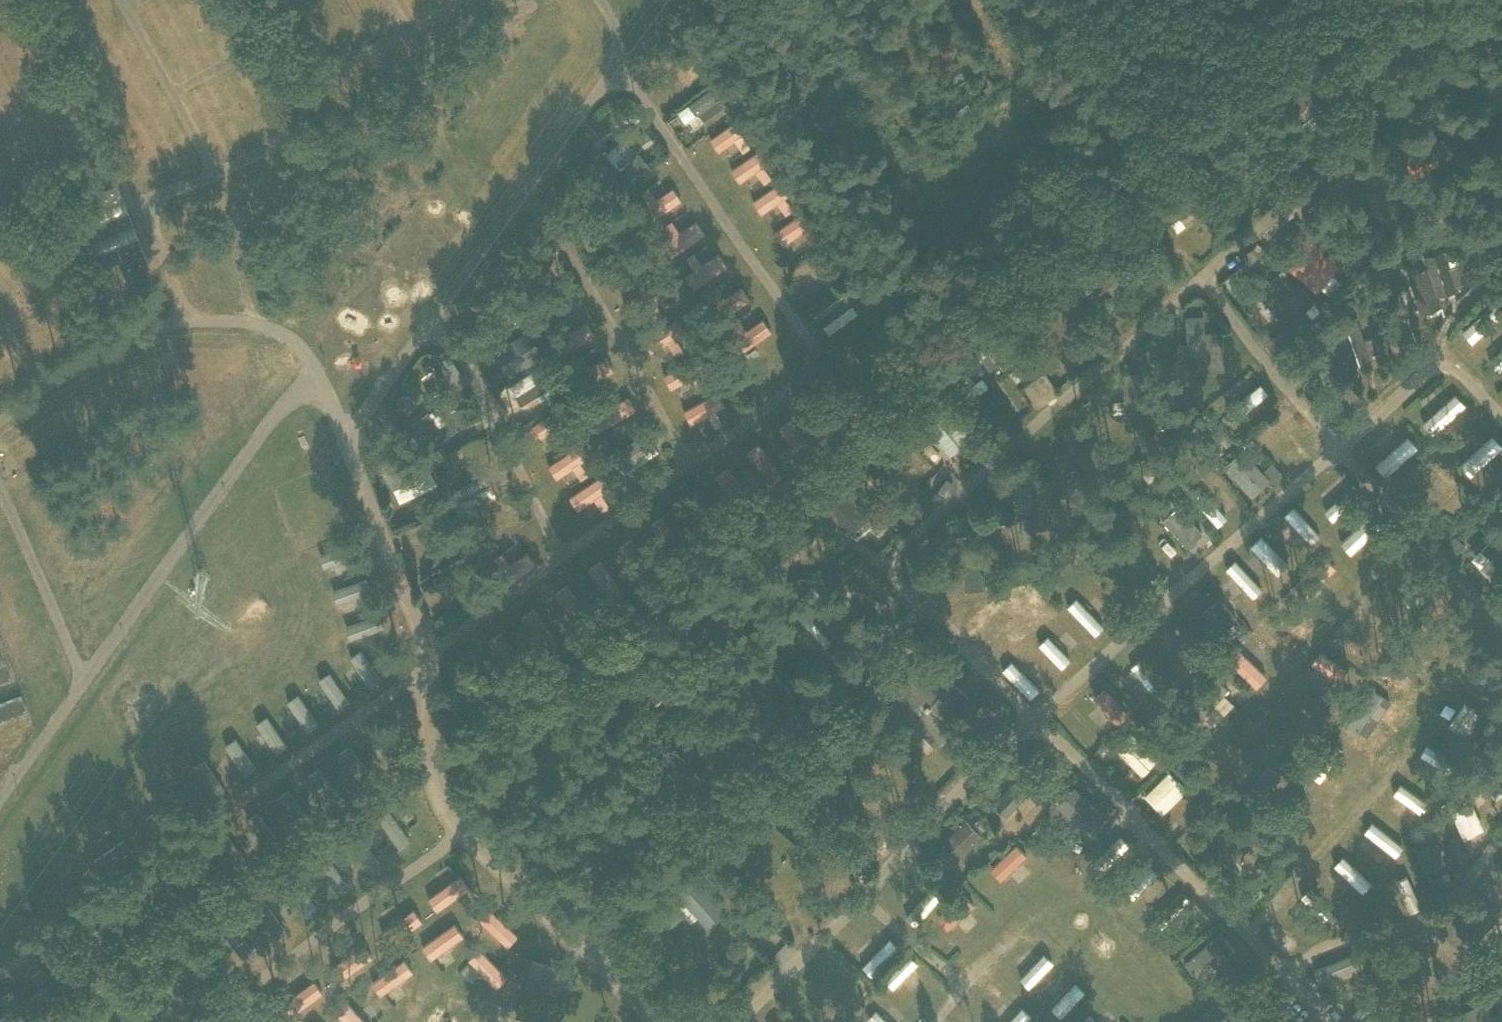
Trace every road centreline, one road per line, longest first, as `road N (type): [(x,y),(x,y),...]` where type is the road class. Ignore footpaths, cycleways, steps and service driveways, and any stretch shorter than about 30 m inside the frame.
road 1 (track): [(1398,0),(1229,113),(1191,128),(1158,112),(1079,0)]

